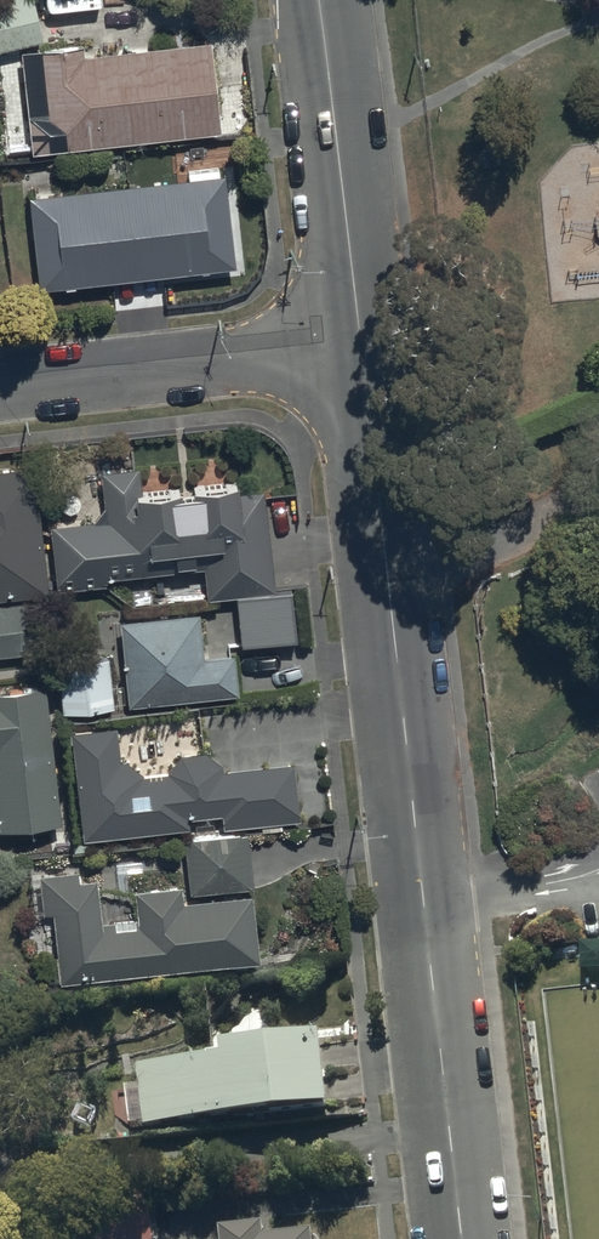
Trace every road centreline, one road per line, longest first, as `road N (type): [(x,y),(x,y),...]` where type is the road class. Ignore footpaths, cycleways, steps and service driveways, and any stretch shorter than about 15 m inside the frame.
road 1 (tertiary): [(465,1238),(363,354)]
road 2 (residential): [(363,354),(0,391)]
road 3 (tertiary): [(363,354),(318,0)]

